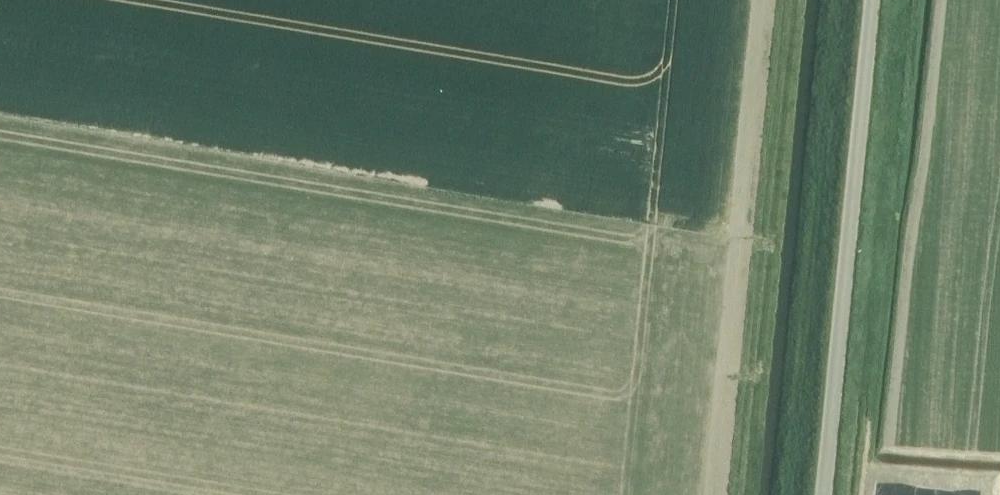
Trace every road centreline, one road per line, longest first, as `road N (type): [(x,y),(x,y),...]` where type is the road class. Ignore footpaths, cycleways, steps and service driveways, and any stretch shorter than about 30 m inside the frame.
road 1 (unclassified): [(823,494),(871,0)]

